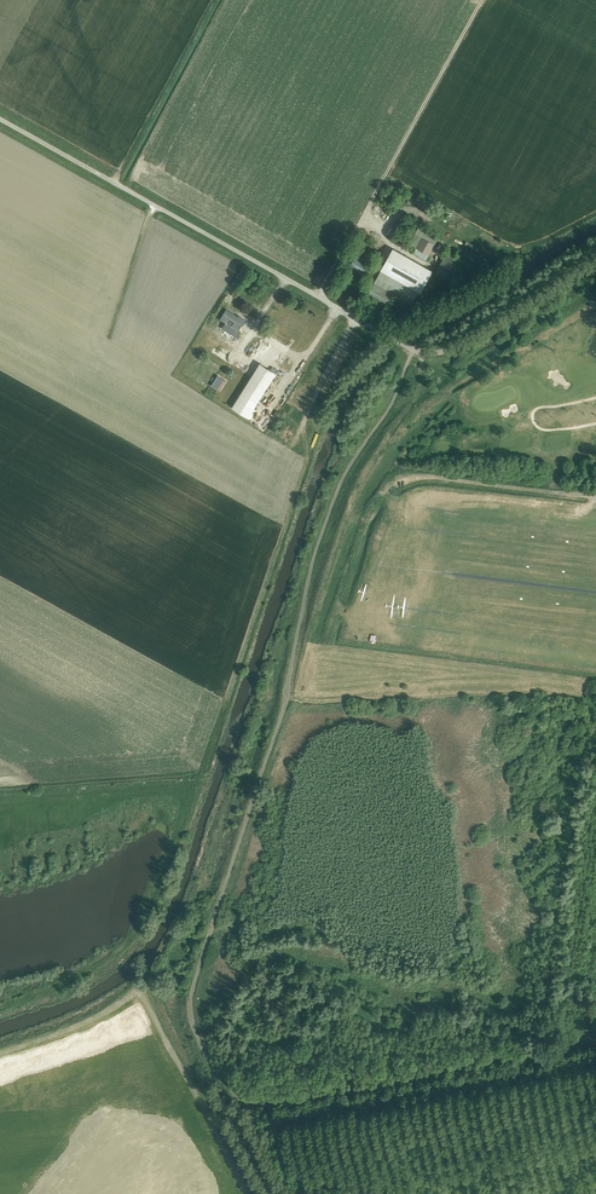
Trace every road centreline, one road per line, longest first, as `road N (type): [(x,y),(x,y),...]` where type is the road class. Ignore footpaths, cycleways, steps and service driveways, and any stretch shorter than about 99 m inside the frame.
road 1 (unclassified): [(595,257),(446,351),(425,355),(0,120)]
road 2 (track): [(286,697),(591,697),(553,967),(588,1047)]
road 3 (track): [(319,295),(481,0)]
road 4 (track): [(118,184),(217,0)]
road 5 (track): [(424,382),(450,390),(595,302)]

